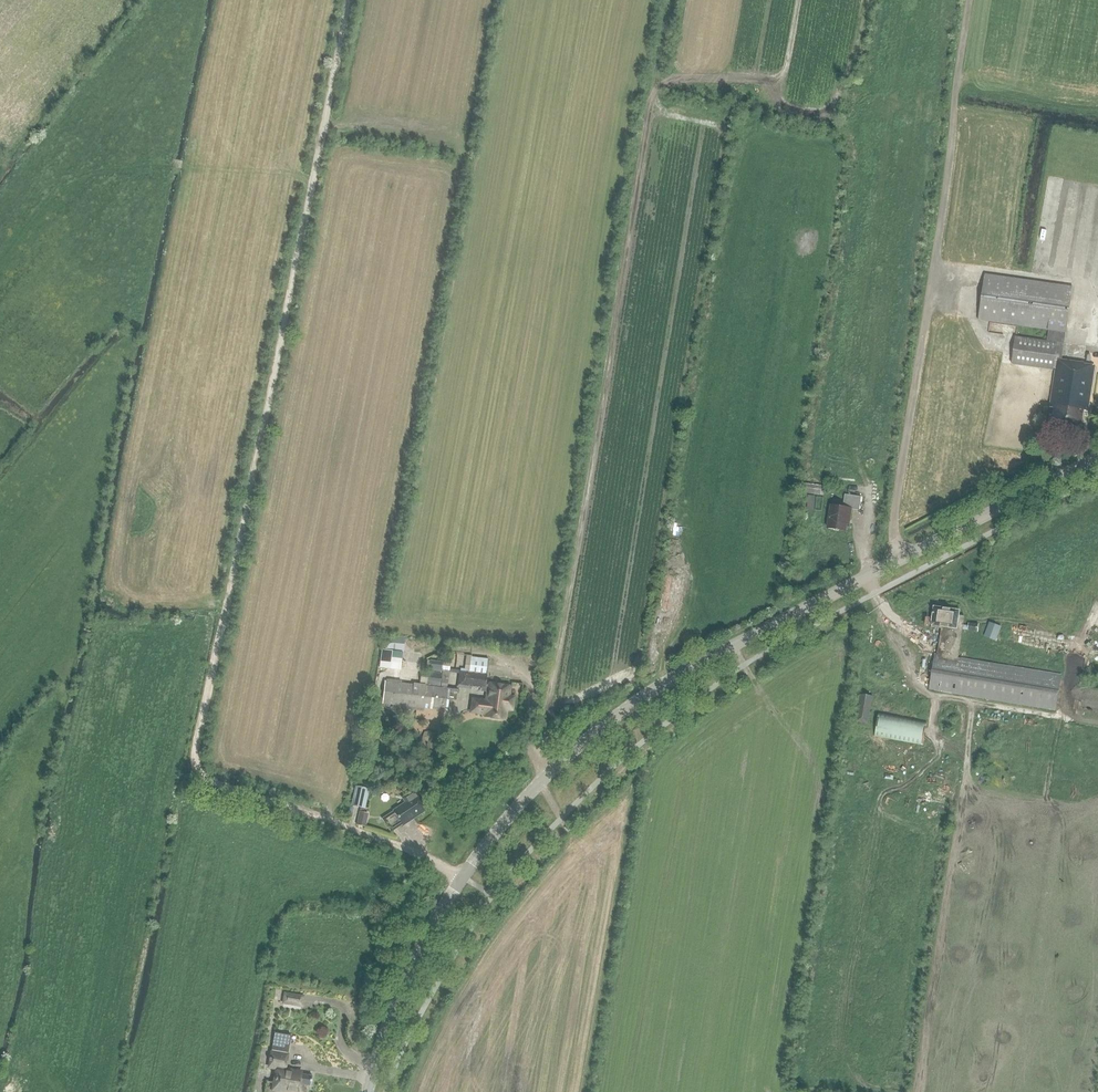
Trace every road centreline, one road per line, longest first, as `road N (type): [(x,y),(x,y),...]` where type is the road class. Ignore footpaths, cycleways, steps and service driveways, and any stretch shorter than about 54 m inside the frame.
road 1 (tertiary): [(368,1091),(413,956),(460,876),(591,735),(711,656),(1097,456)]

